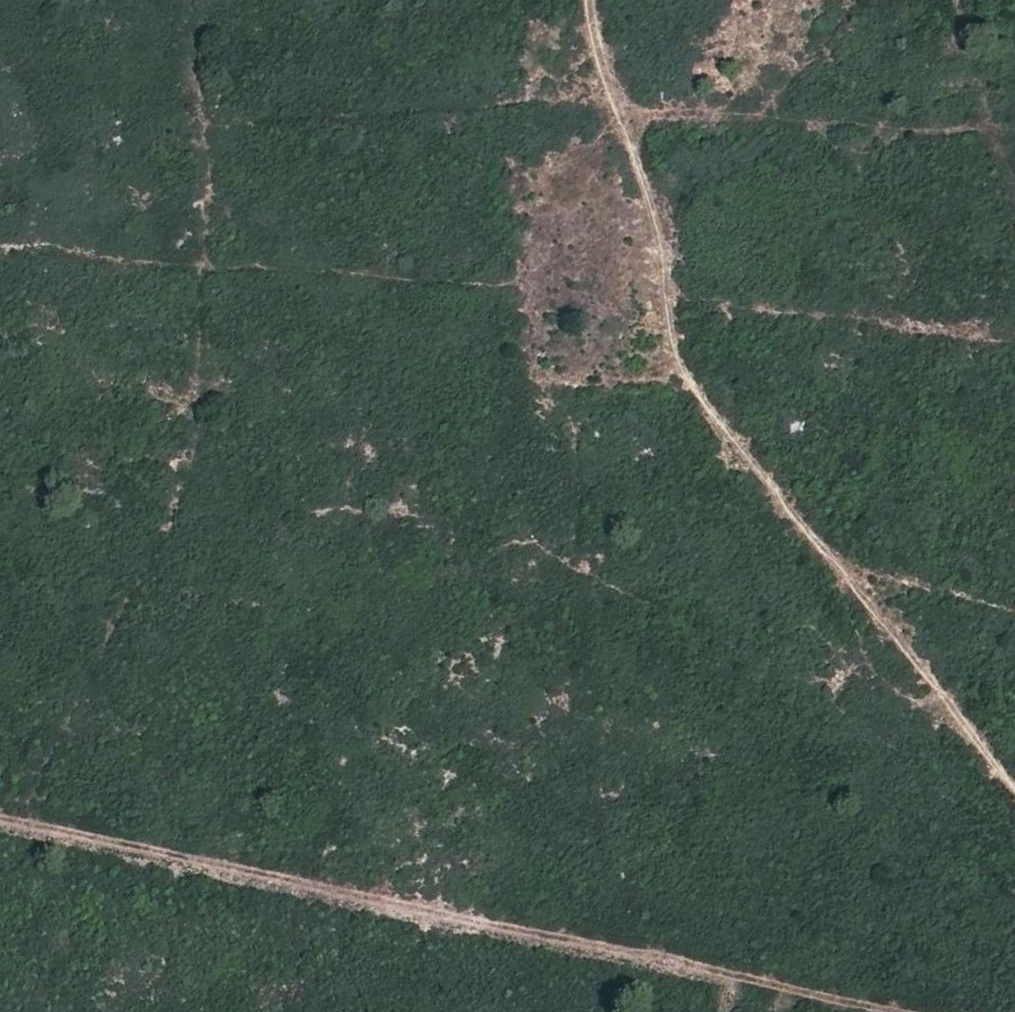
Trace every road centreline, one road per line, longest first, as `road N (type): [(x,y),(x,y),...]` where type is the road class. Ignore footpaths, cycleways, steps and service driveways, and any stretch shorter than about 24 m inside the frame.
road 1 (track): [(0,820),(892,1011)]

